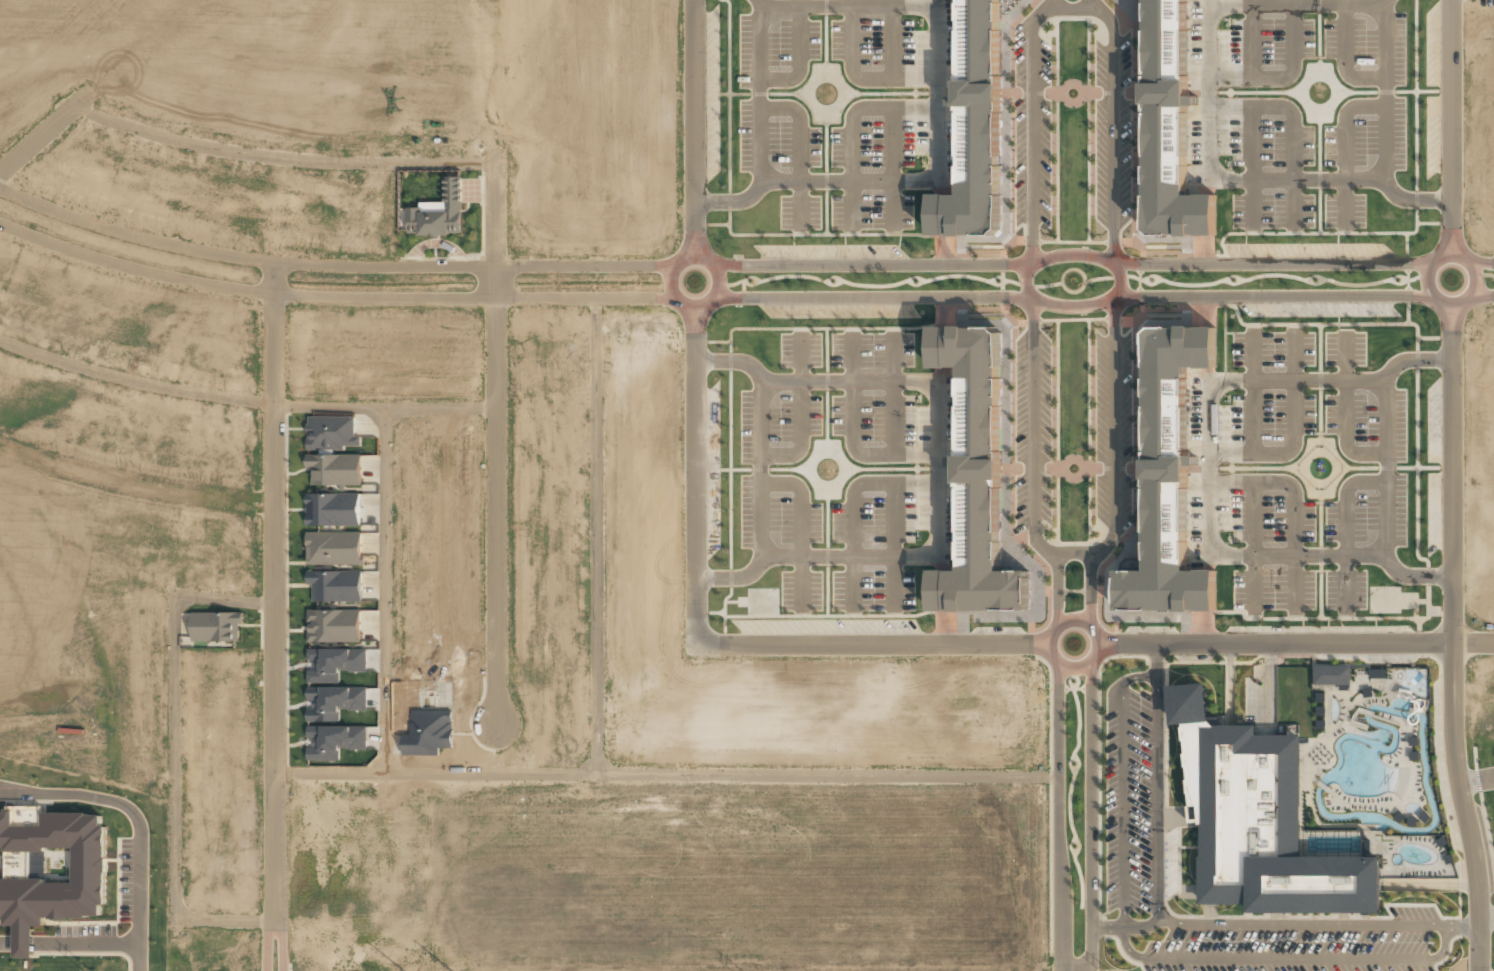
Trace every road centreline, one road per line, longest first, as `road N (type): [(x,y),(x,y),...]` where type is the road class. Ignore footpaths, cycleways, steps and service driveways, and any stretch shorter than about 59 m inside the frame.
road 1 (residential): [(1431,263),(1153,265),(1078,254),(1012,265),(710,261)]
road 2 (residential): [(713,301),(1014,297),(1078,306),(1138,296),(1430,295)]
road 3 (residential): [(276,262),(276,970)]
road 4 (residential): [(680,261),(276,262),(138,237),(0,189)]
road 5 (residential): [(0,223),(128,267),(258,292),(680,303)]
road 6 (residential): [(1452,306),(1453,736),(1475,858),(1478,970)]
road 7 (residential): [(1094,629),(1090,567),(1115,520),(1114,311),(1122,279),(1114,238),(1113,34),(1097,0)]
road 8 (residential): [(1052,0),(1033,43),(1026,280),(1032,523),(1057,571),(1054,627)]
road 9 (residential): [(492,149),(496,722)]
road 10 (residential): [(1099,644),(1493,643)]
road 11 (residential): [(697,644),(1048,644)]
road 12 (residential): [(695,308),(697,644)]
road 13 (residential): [(1056,663),(1062,970)]
road 14 (residential): [(1090,970),(1090,663)]
road 15 (residential): [(276,502),(135,485),(0,448)]
road 16 (residential): [(695,256),(693,0)]
road 17 (residential): [(1452,254),(1449,0)]
road 18 (residential): [(693,256),(669,279),(680,303),(695,308),(713,301),(721,280),(710,261),(693,256)]
road 19 (residential): [(1072,618),(1048,639),(1056,663),(1071,670),(1094,661),(1099,644),(1088,623),(1072,618)]
road 20 (residential): [(1452,254),(1431,263),(1425,279),(1430,295),(1452,306),(1476,285),(1469,262),(1452,254)]

